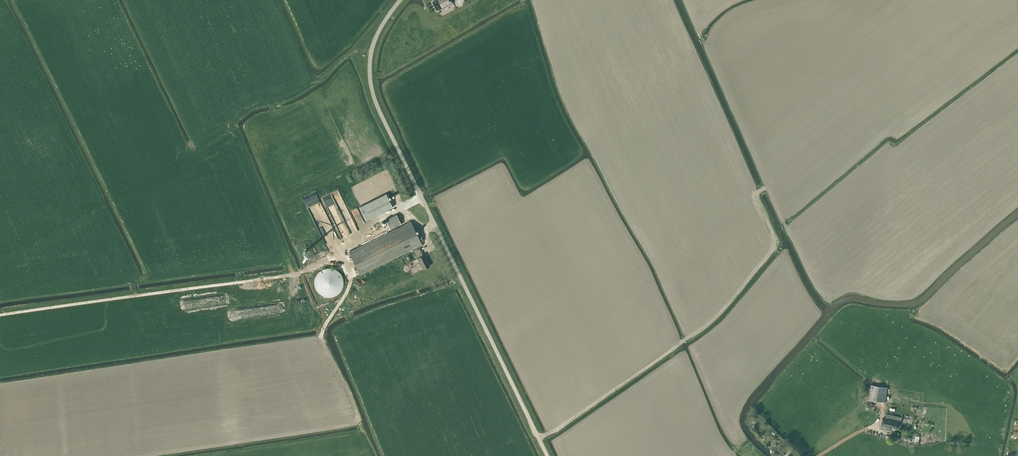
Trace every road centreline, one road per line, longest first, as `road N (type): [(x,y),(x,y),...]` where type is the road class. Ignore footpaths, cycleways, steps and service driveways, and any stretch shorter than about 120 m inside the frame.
road 1 (unclassified): [(547,455),(376,103),(371,52),(401,0)]
road 2 (track): [(373,44),(231,125)]

